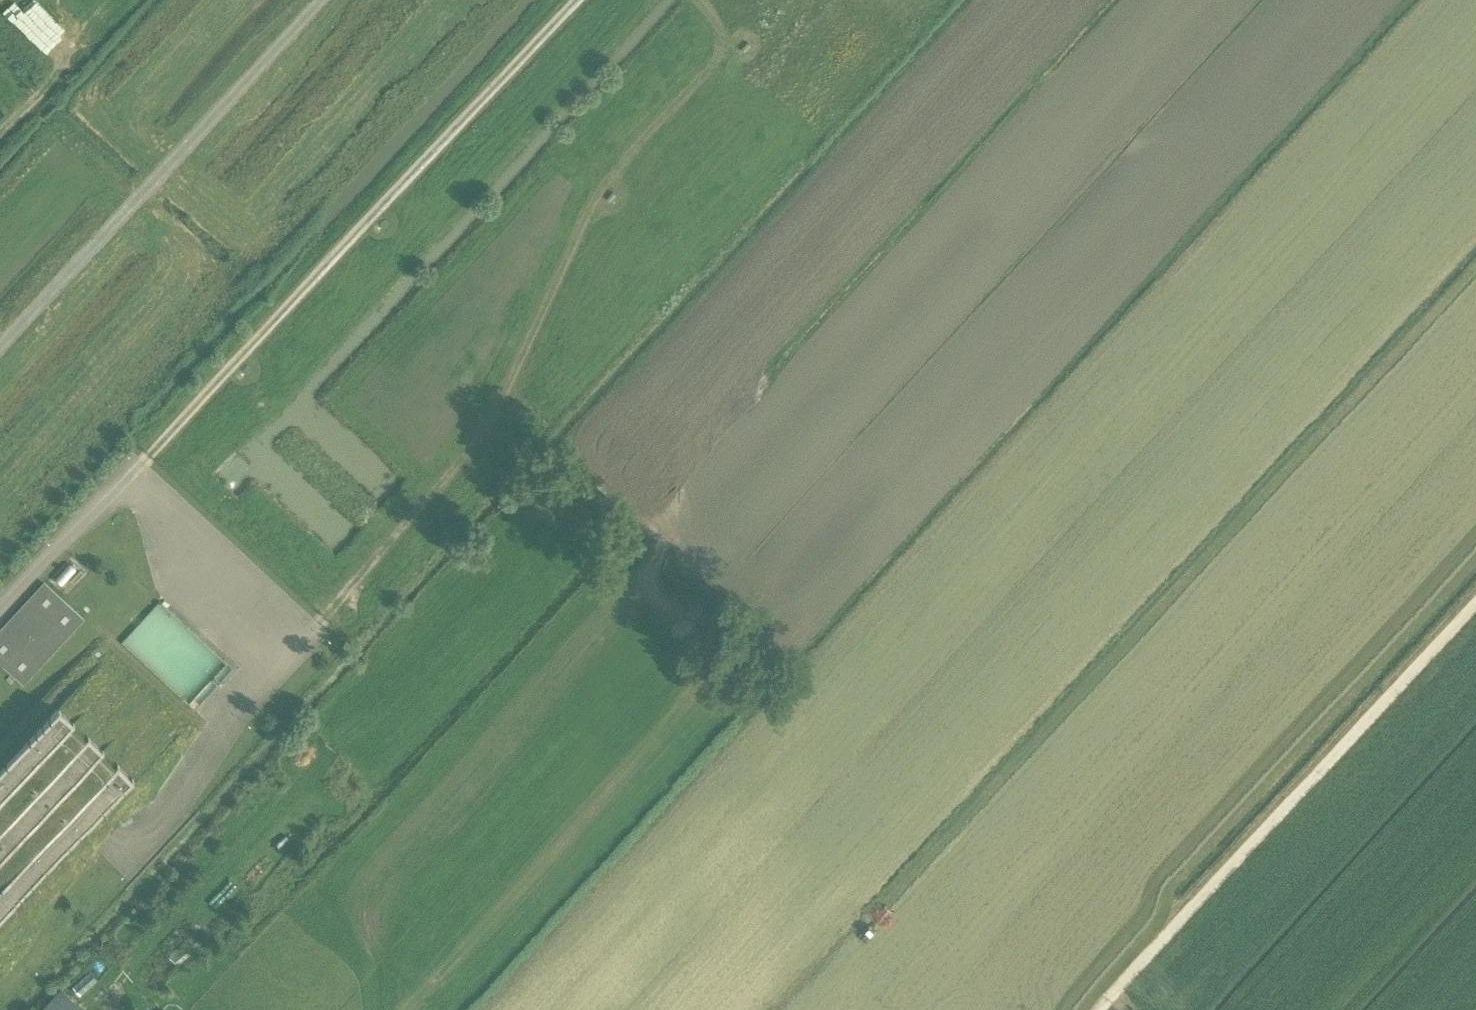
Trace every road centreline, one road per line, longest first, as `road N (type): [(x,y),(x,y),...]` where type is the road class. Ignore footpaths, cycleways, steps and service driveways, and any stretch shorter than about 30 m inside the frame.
road 1 (track): [(1096,1009),(1475,597)]

